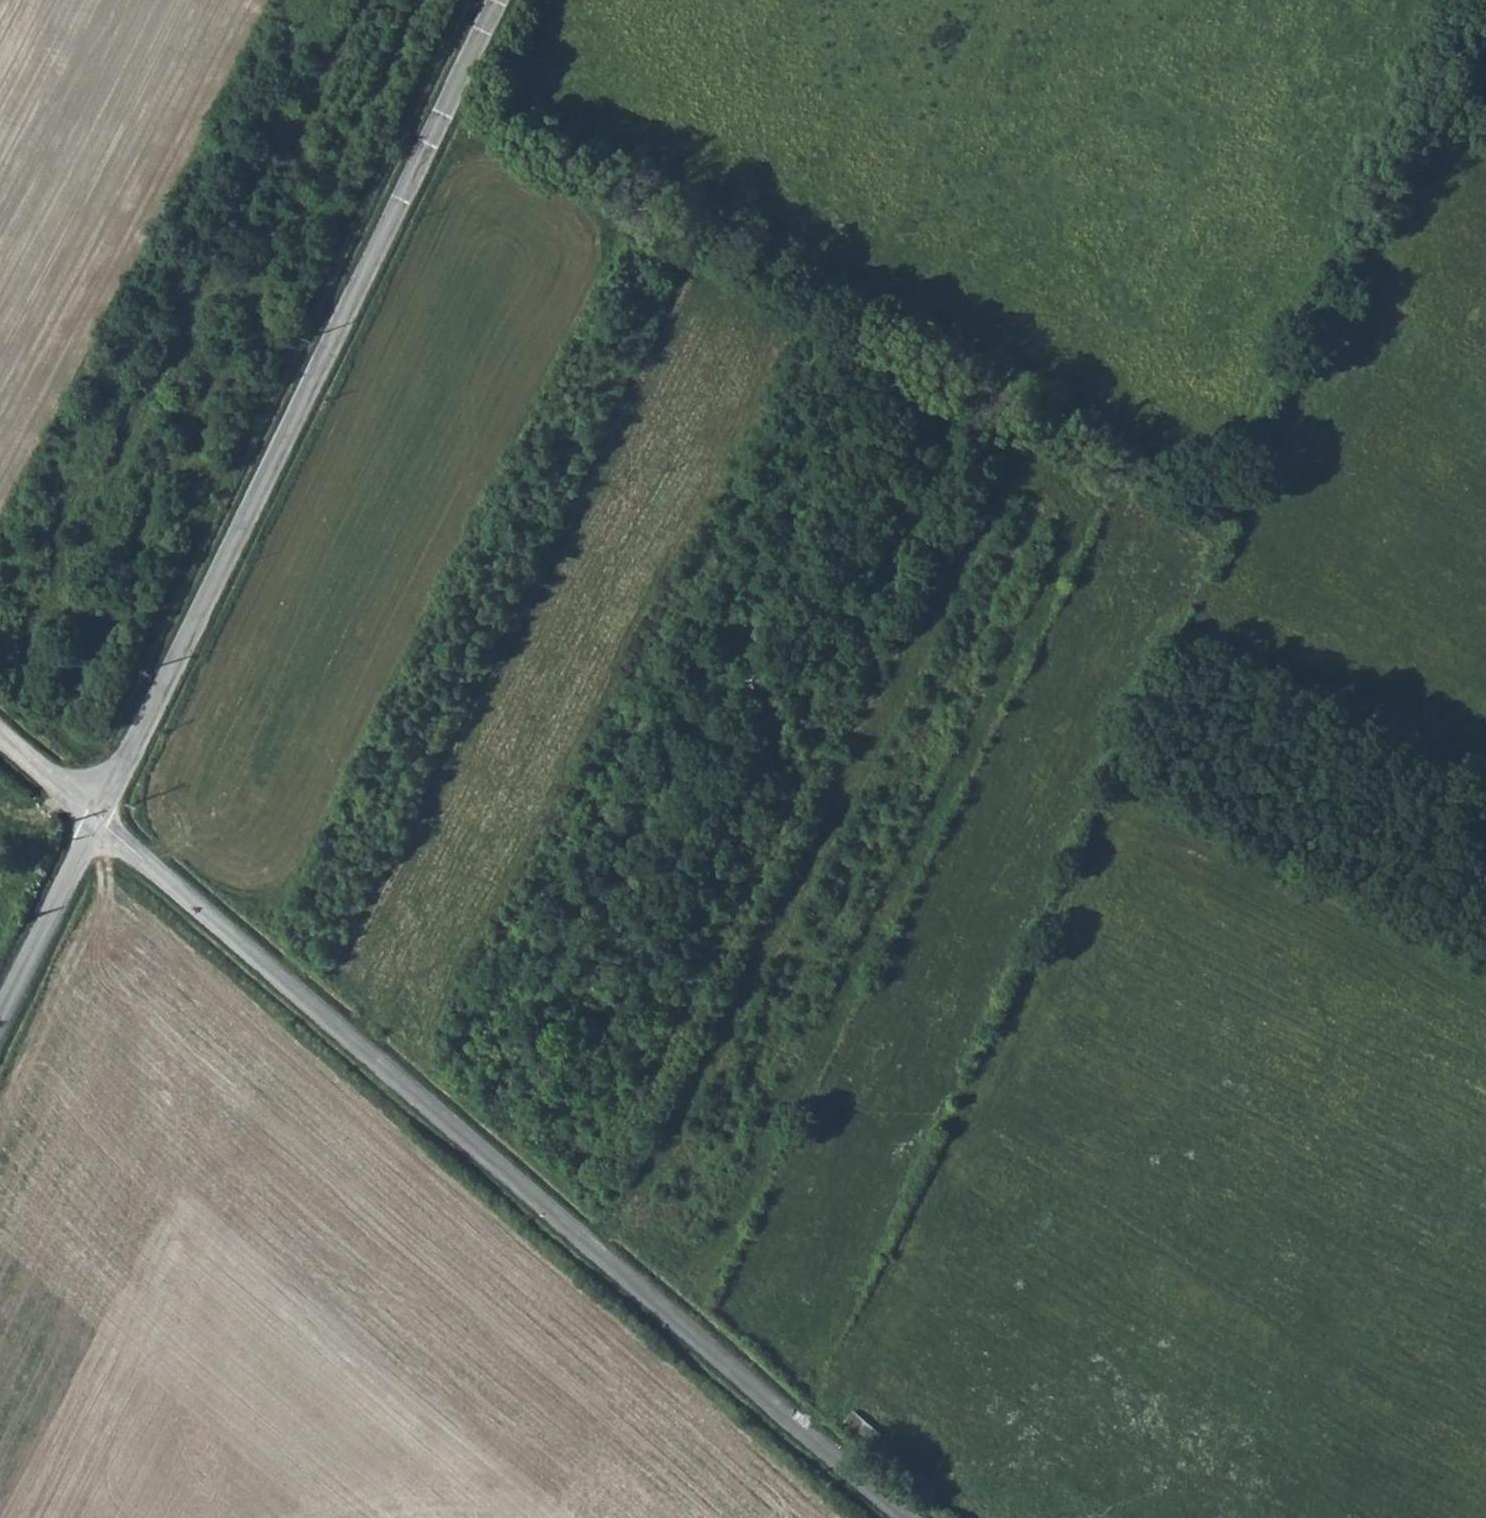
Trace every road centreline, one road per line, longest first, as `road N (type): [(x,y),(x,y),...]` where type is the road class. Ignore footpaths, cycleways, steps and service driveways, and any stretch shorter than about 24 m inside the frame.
road 1 (unclassified): [(902,1517),(98,819)]
road 2 (unclassified): [(496,0),(98,819)]
road 3 (unclassified): [(98,819),(0,1018)]
road 4 (unclassified): [(98,819),(0,735)]

